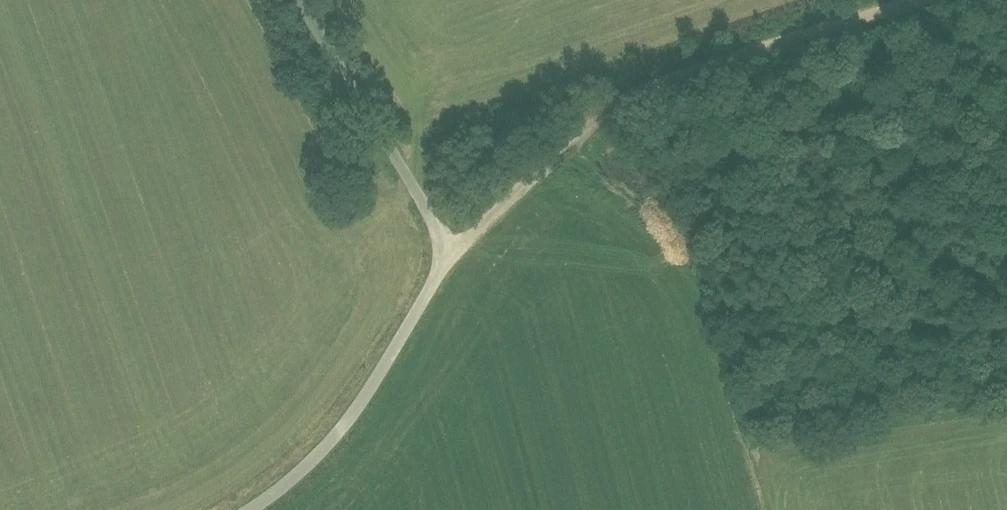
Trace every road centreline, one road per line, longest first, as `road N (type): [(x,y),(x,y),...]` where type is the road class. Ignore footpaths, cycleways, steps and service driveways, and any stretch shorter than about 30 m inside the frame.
road 1 (track): [(299,0),(453,256),(598,119),(677,82)]
road 2 (unclassified): [(252,509),(283,489),(362,399),(453,256)]
road 3 (track): [(932,0),(677,82)]

